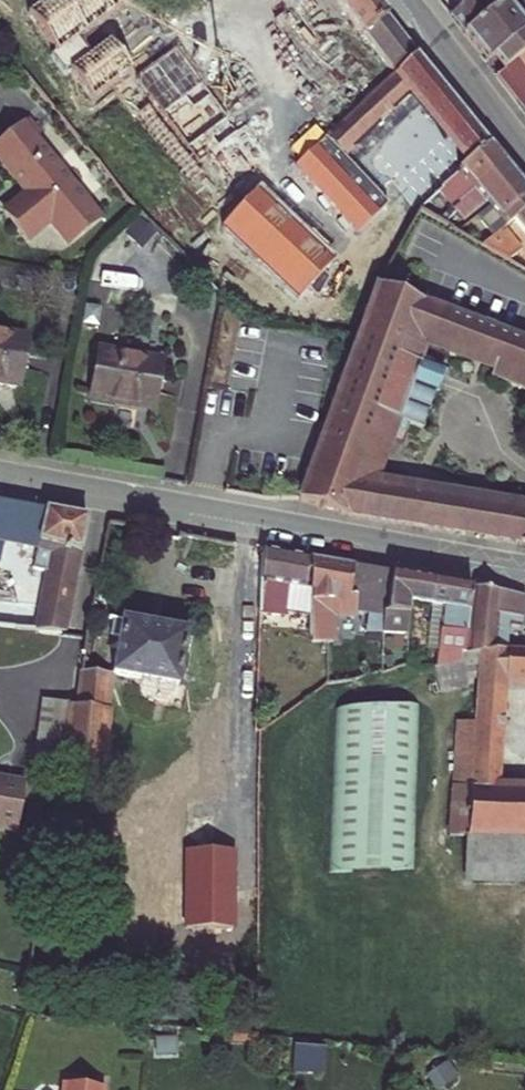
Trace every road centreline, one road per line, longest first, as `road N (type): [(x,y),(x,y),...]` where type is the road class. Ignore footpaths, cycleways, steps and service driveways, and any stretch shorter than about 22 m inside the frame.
road 1 (tertiary): [(0,476),(524,570)]
road 2 (secondary): [(524,150),(408,0)]

